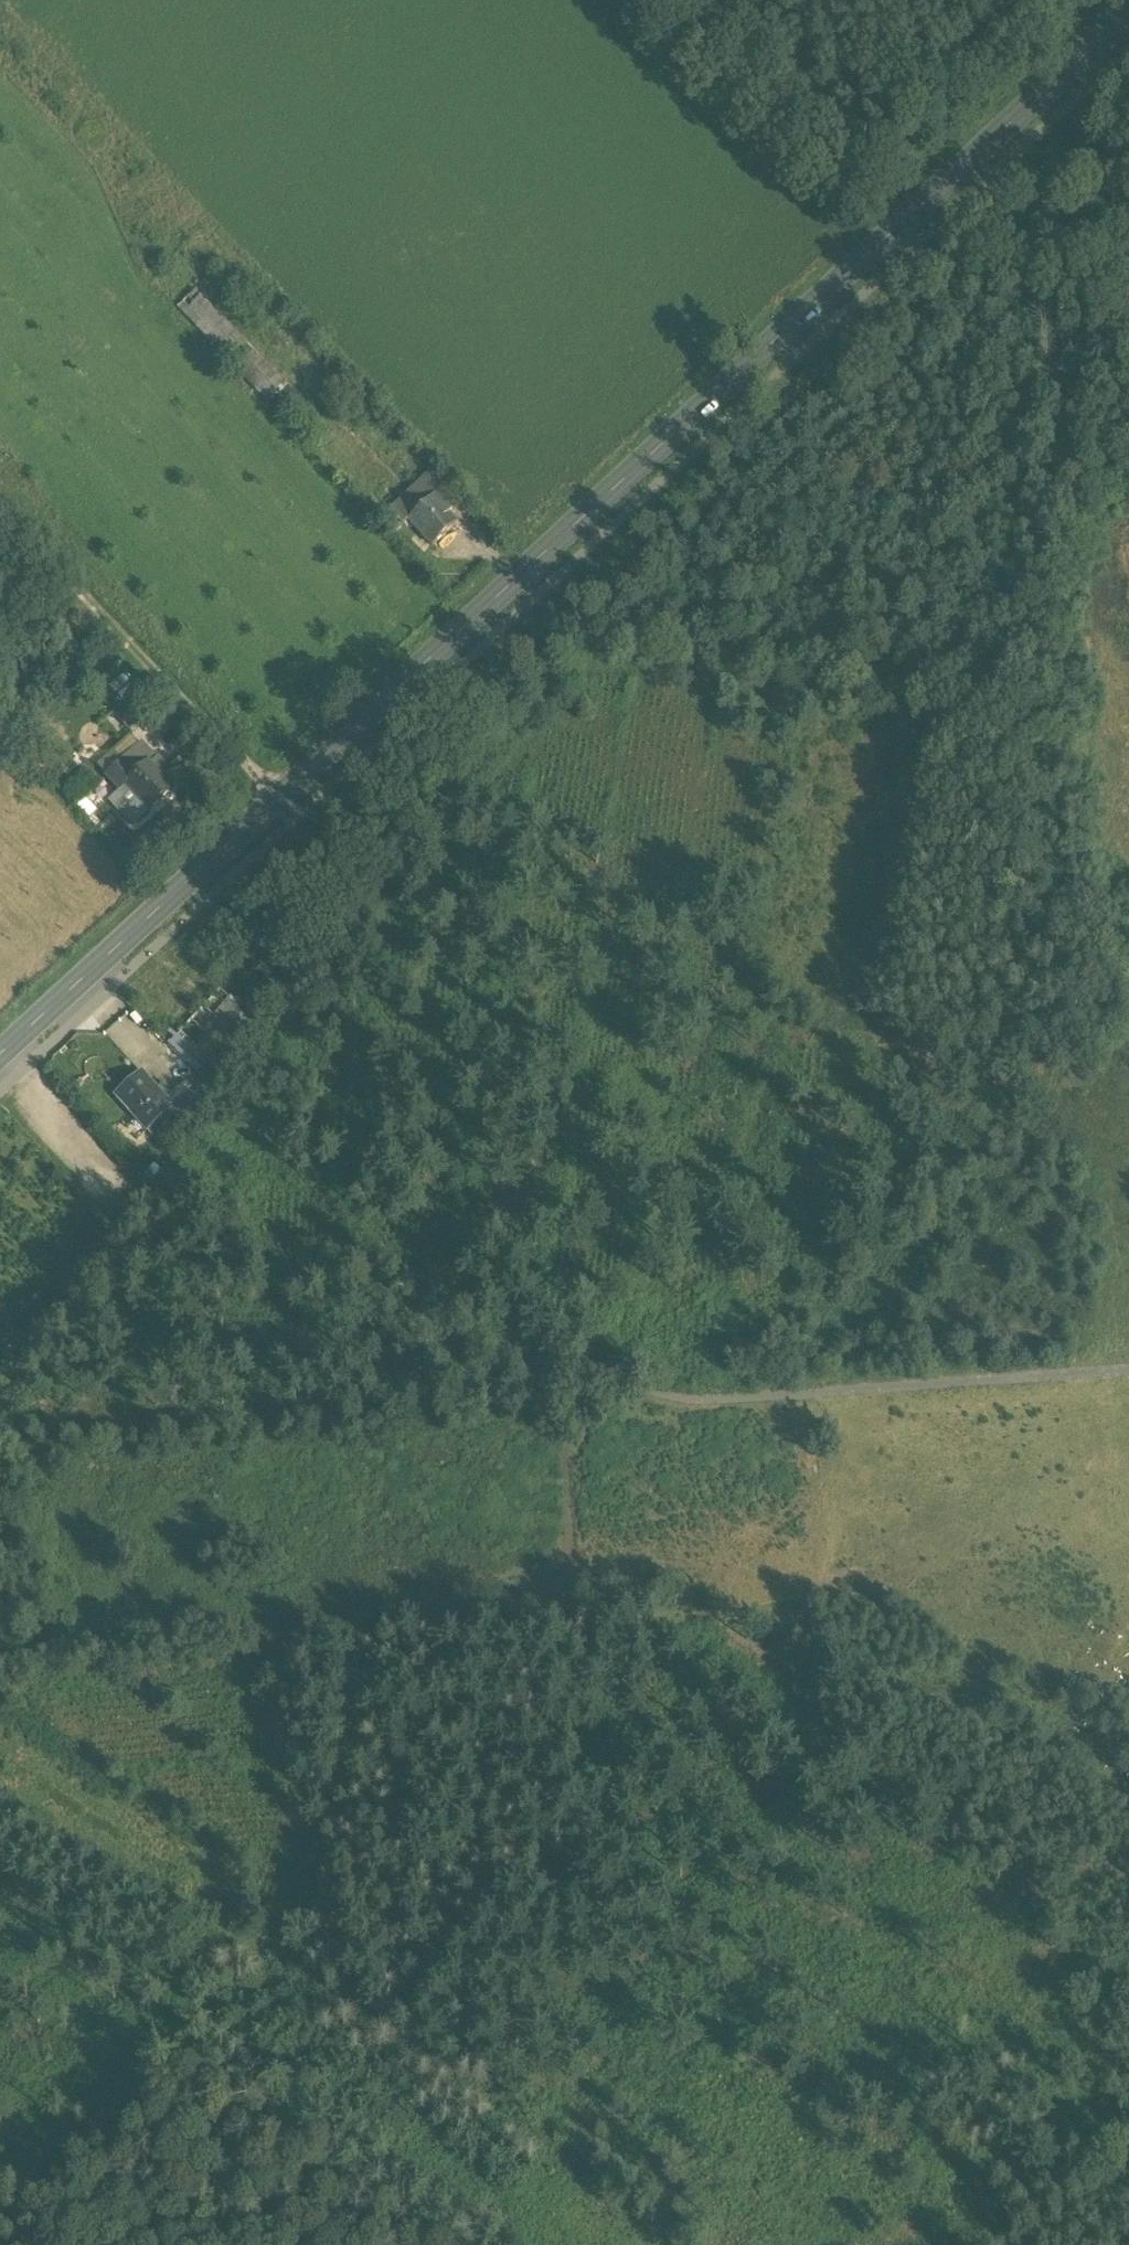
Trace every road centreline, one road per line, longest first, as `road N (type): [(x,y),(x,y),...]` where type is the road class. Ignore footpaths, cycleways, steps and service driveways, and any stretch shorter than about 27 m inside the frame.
road 1 (tertiary): [(0,1056),(1128,15)]
road 2 (track): [(708,1406),(1128,1377)]
road 3 (track): [(143,653),(0,500)]
road 4 (track): [(23,1063),(154,1208)]

